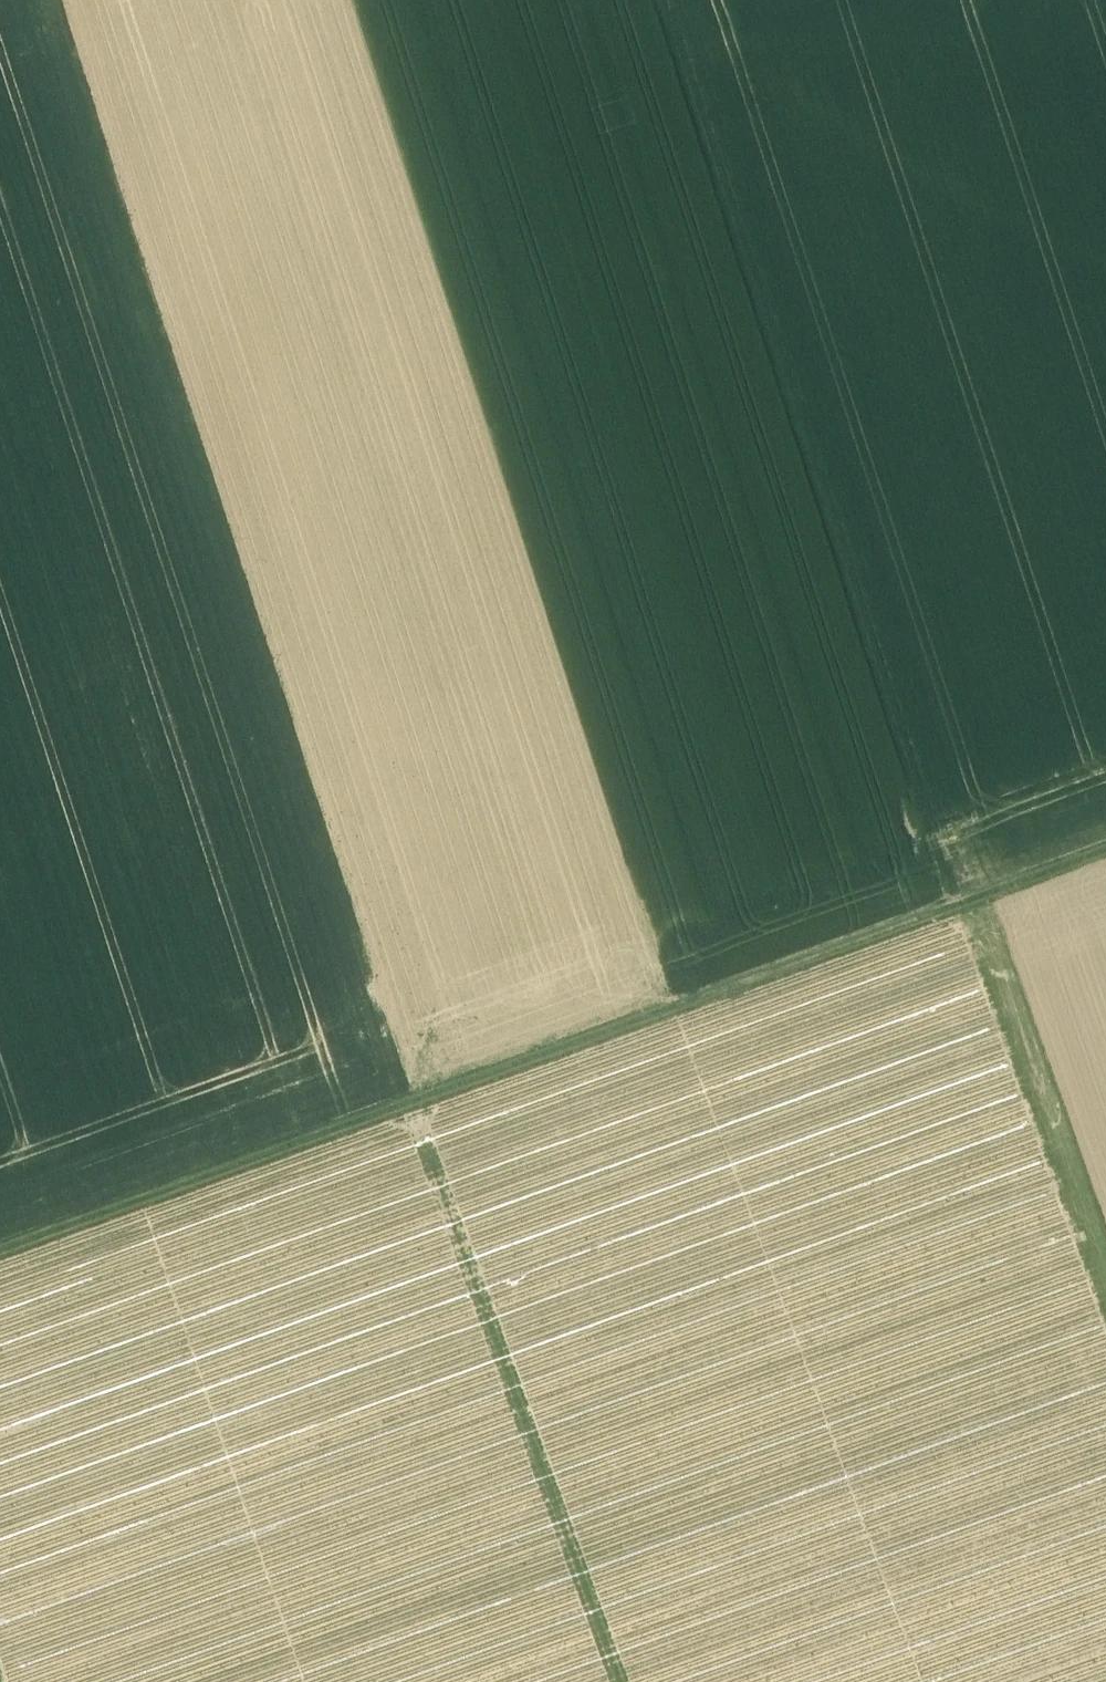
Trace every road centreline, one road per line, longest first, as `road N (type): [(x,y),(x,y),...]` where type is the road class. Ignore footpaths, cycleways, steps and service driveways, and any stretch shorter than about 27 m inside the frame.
road 1 (track): [(0,1274),(1105,870)]

